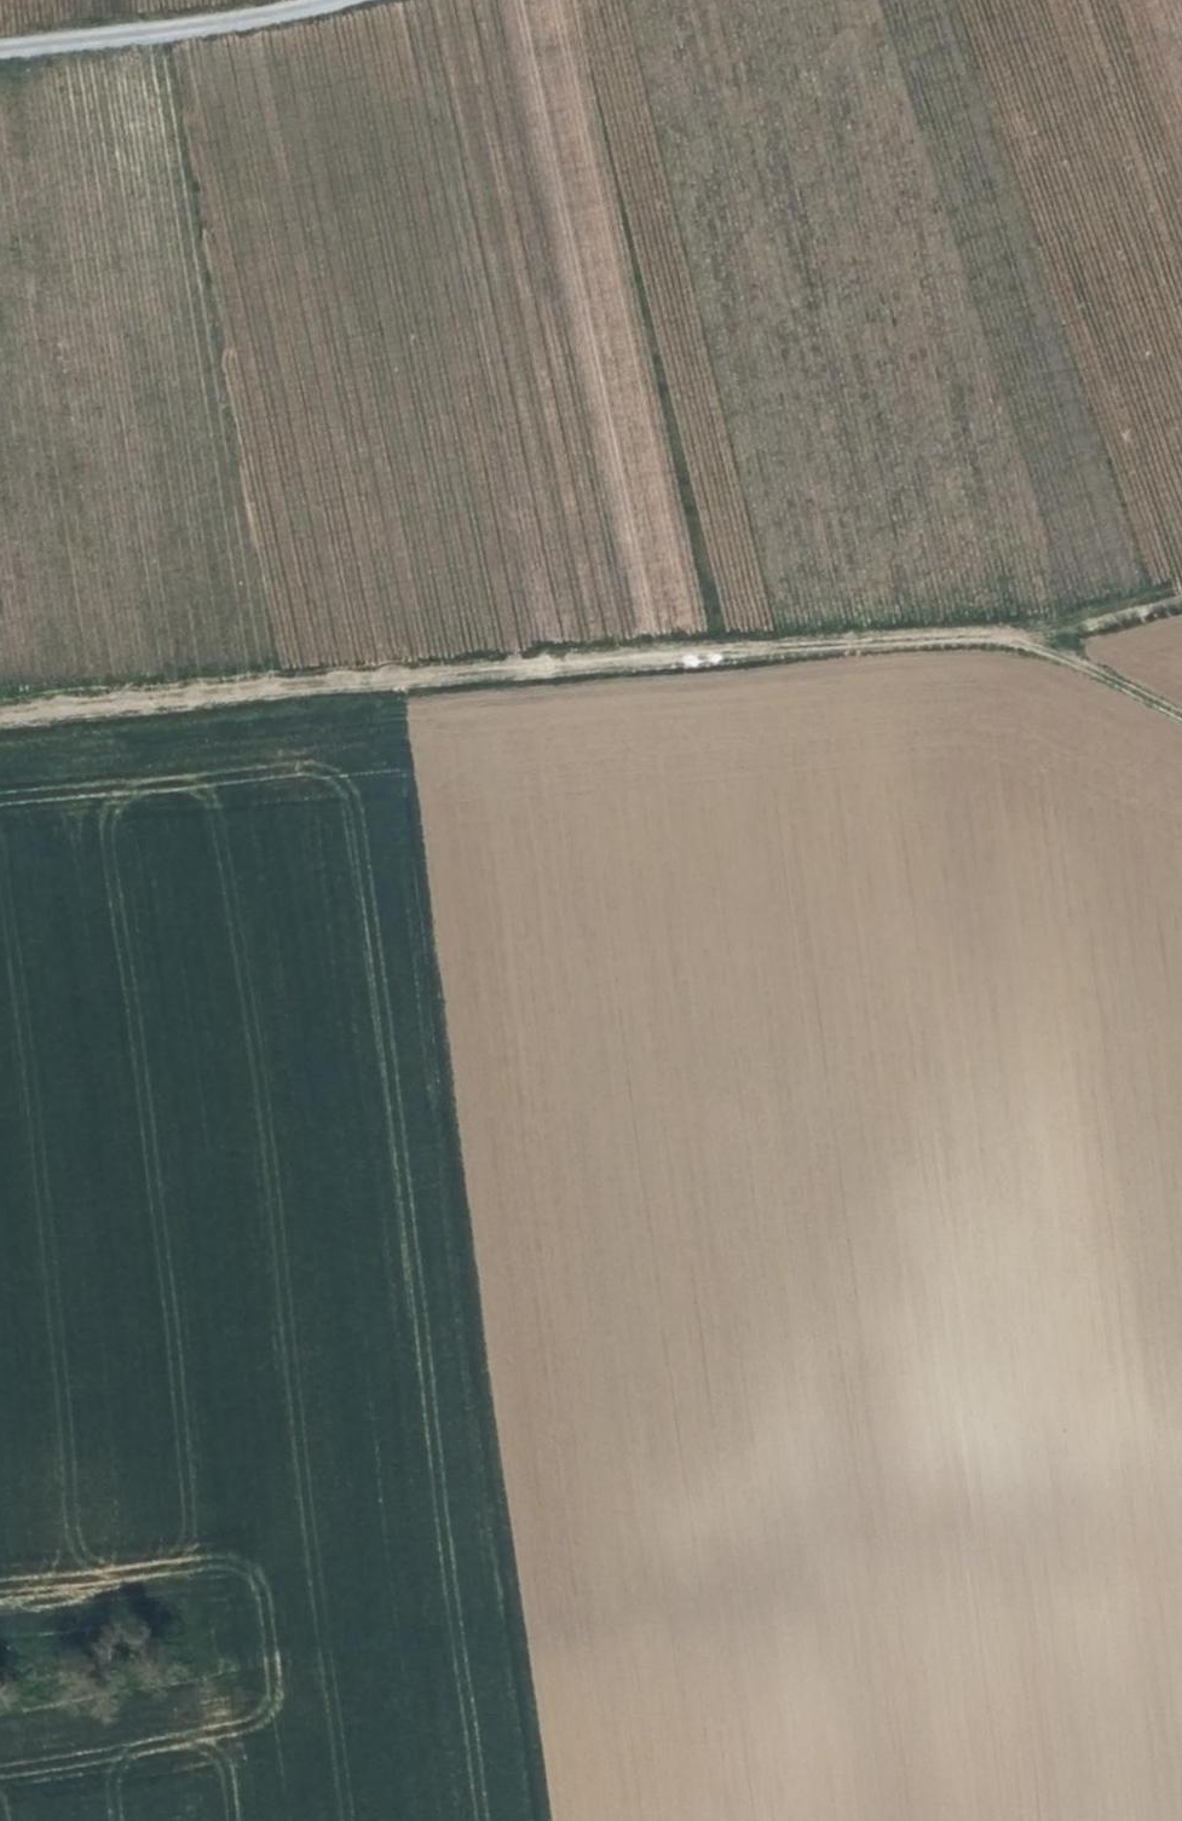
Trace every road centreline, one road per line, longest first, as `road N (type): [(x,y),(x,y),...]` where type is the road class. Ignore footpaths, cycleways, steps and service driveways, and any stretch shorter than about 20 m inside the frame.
road 1 (track): [(0,721),(661,657),(1017,637),(1181,714)]
road 2 (track): [(0,50),(336,0)]
road 3 (track): [(1181,598),(1017,637)]

